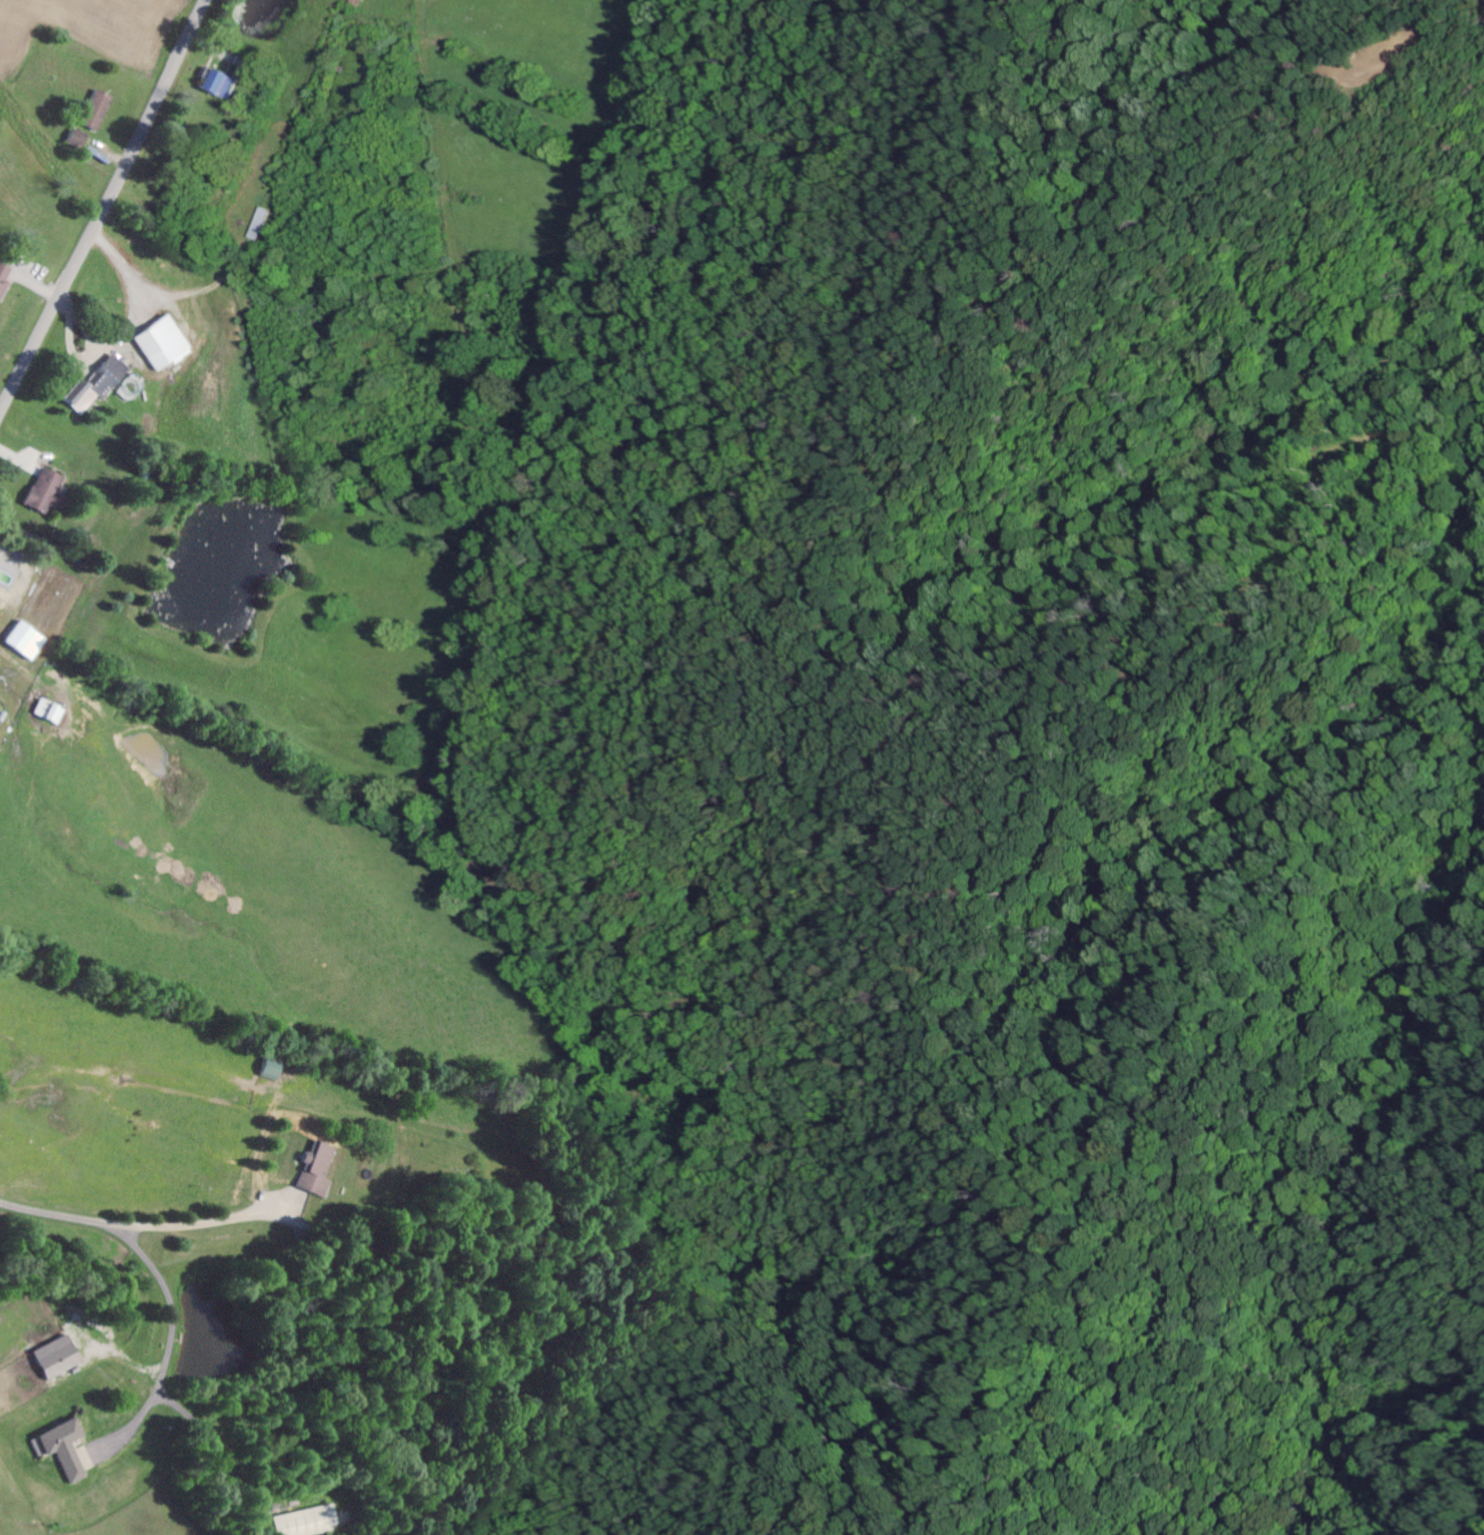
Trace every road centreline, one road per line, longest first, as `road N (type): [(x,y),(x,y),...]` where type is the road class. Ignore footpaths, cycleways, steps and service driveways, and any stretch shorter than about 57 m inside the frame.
road 1 (secondary): [(209,0),(0,416)]

